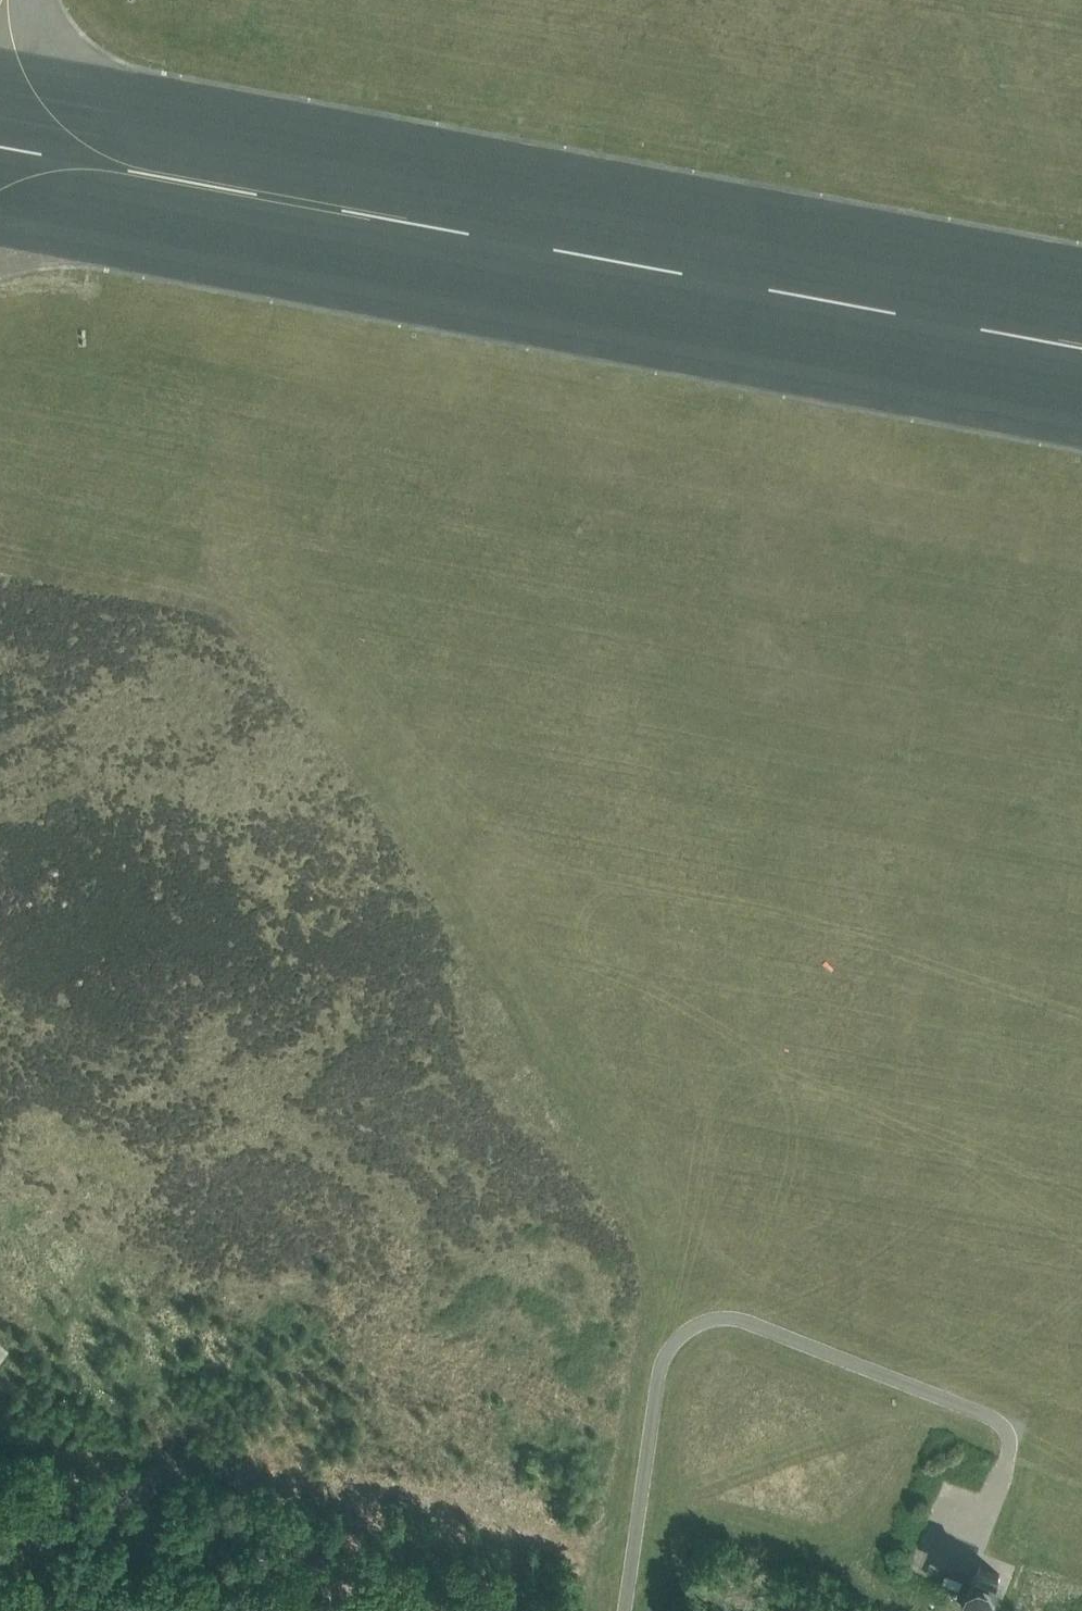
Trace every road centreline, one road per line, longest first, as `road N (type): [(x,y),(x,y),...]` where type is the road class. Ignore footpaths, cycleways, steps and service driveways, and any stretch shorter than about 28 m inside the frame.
road 1 (unclassified): [(625,1610),(665,1353),(694,1323),(717,1317),(760,1325),(1003,1424),(1008,1452),(974,1542)]

